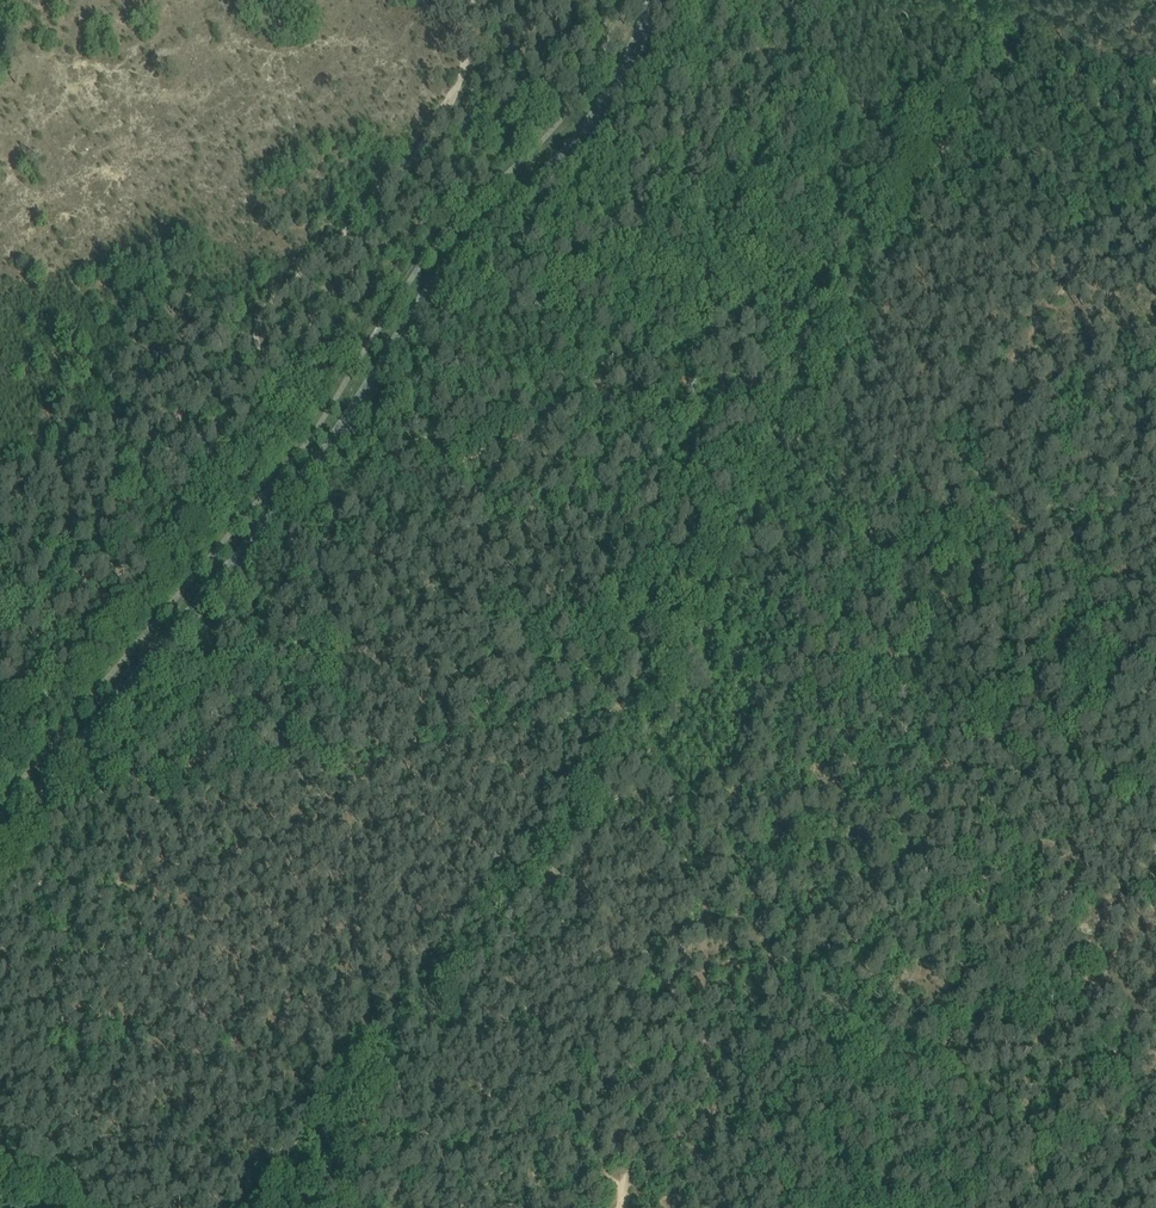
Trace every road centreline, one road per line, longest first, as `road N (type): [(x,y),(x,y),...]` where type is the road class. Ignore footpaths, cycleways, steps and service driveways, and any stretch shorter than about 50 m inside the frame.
road 1 (secondary): [(0,841),(288,505),(473,239),(588,142),(622,89),(661,0)]
road 2 (track): [(0,563),(92,524),(140,485),(166,422),(237,390),(266,322),(372,199),(411,170),(448,116),(478,45),(477,0)]

